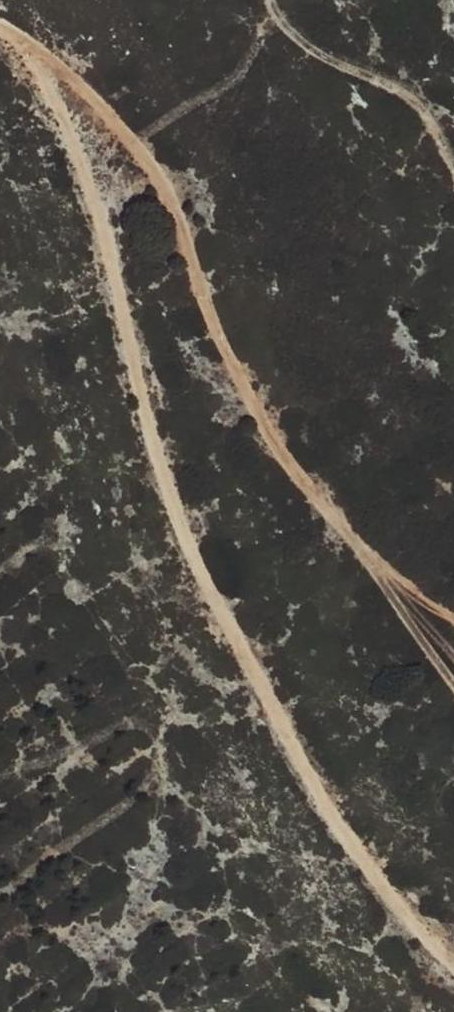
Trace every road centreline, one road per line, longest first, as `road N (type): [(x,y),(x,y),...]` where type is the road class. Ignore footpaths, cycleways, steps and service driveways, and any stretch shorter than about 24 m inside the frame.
road 1 (track): [(0,24),(28,42),(96,200),(164,501),(297,757),(422,933),(453,961)]
road 2 (track): [(453,593),(423,582),(358,531),(250,391),(140,144),(77,76),(28,42)]
road 3 (track): [(358,531),(453,671)]

